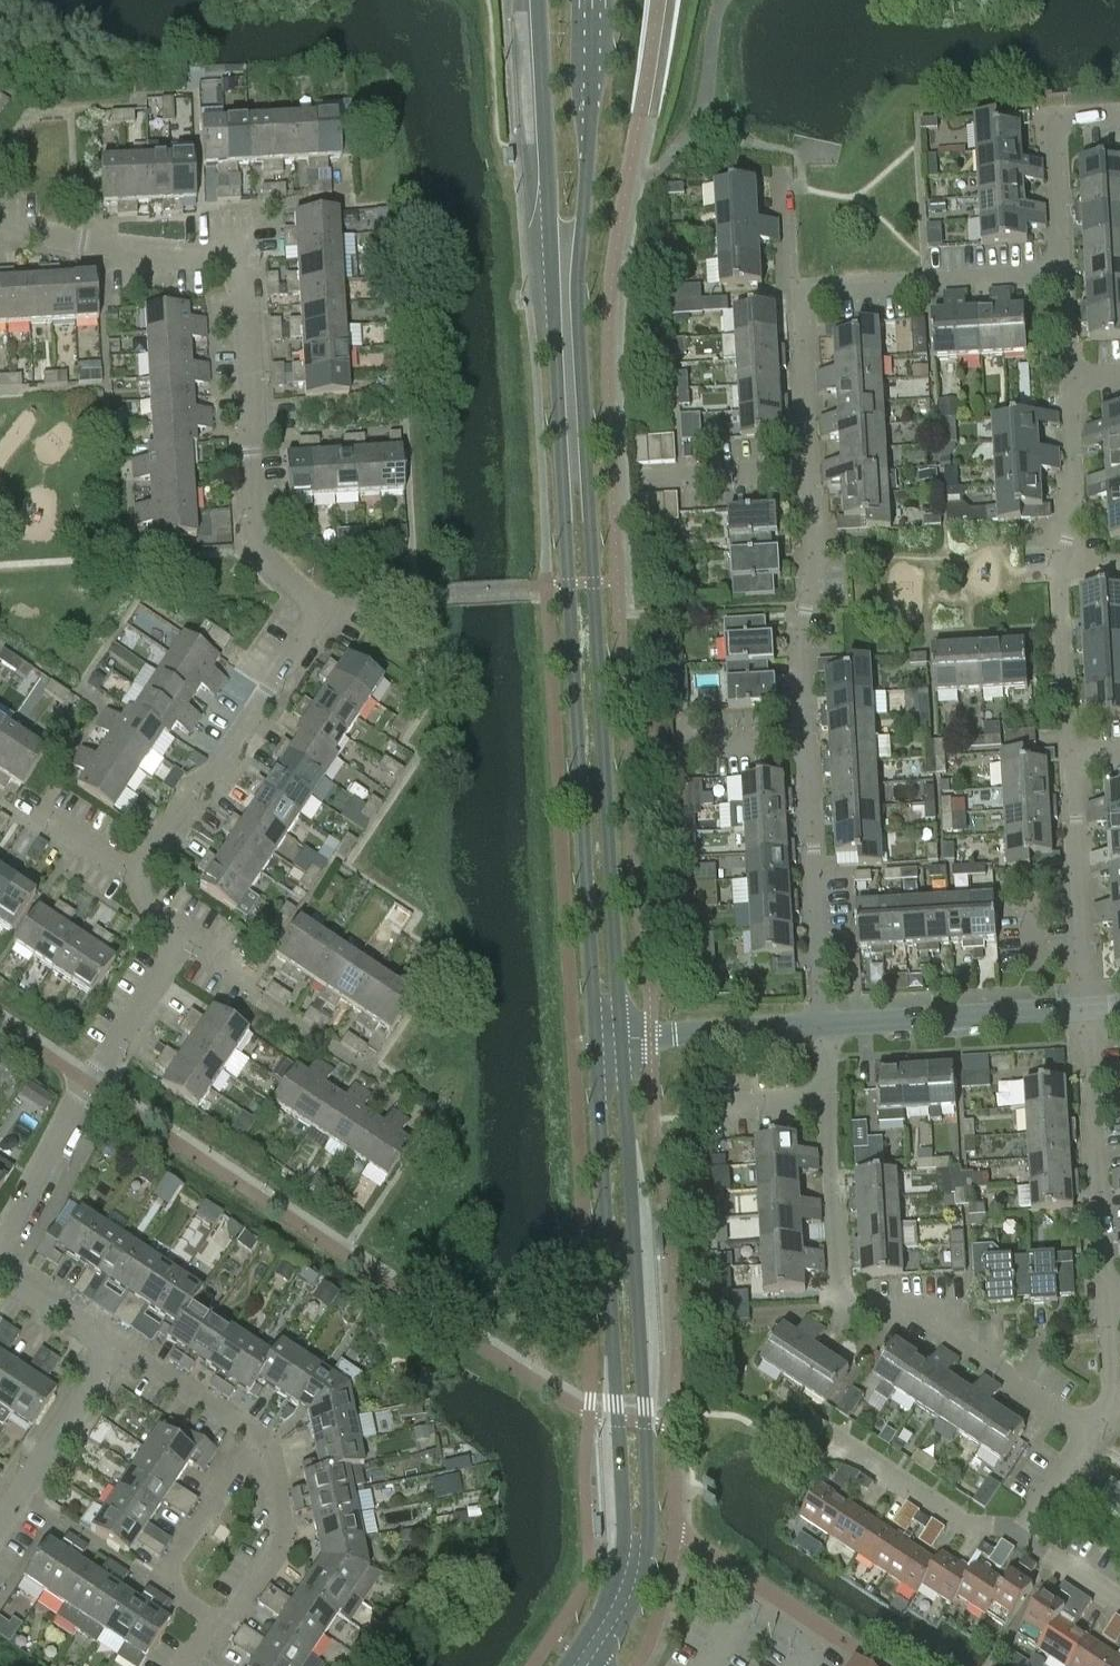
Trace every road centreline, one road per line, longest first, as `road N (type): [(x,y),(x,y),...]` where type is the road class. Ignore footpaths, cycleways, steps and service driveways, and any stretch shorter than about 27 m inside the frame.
road 1 (tertiary): [(538,0),(600,1042)]
road 2 (tertiary): [(621,1040),(575,273),(595,0)]
road 3 (residential): [(138,879),(323,604),(259,552),(240,260),(231,252),(186,254),(0,225)]
road 4 (tertiary): [(595,1665),(642,1586),(649,1535),(621,1040)]
road 5 (tertiary): [(600,1042),(625,1550),(609,1602),(576,1653)]
road 6 (residential): [(1097,1434),(894,1307),(860,1309),(846,1299),(828,1099)]
road 7 (residential): [(185,1665),(198,1644),(226,1627),(282,1537),(255,1436),(113,1344)]
road 8 (residential): [(824,1027),(806,739)]
road 9 (residential): [(1108,1294),(1091,1009)]
road 10 (residential): [(806,739),(801,656),(814,555),(809,471)]
road 11 (residential): [(824,1027),(1091,1009)]
road 12 (residential): [(800,297),(1064,271)]
road 13 (residential): [(1091,1009),(1077,755)]
road 14 (residential): [(1064,271),(1054,131),(1063,119),(1119,118)]
road 15 (residential): [(0,1522),(113,1344)]
road 16 (residential): [(1020,1536),(962,1523),(835,1441)]
road 17 (residential): [(621,1040),(824,1027)]
road 18 (residential): [(1070,566),(1078,488),(1074,377)]
road 19 (residential): [(1077,755),(1070,566)]
road 20 (residential): [(0,1245),(91,1084)]
road 21 (residential): [(809,471),(800,297)]
road 22 (residential): [(639,481),(809,471)]
road 23 (residential): [(91,1084),(178,945)]
road 24 (residential): [(1097,1434),(1115,1405),(1108,1294)]
road 25 (residential): [(113,1344),(0,1269)]
road 26 (residential): [(800,297),(789,279),(783,168)]
road 27 (residential): [(678,745),(806,739)]
road 28 (residential): [(1020,1536),(1097,1434)]
road 29 (residential): [(138,879),(35,812)]

